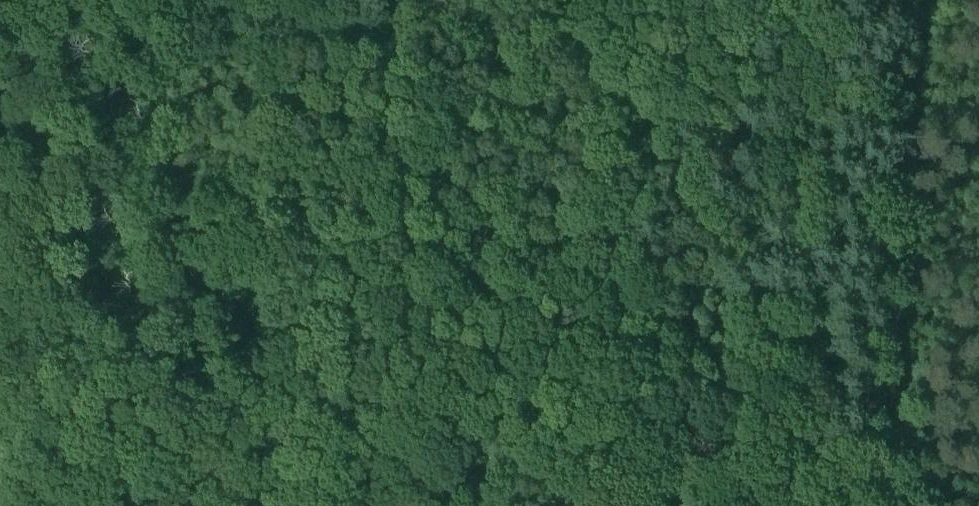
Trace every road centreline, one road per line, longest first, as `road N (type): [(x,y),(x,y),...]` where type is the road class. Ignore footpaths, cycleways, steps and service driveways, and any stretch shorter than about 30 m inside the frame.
road 1 (track): [(349,303),(942,505)]
road 2 (track): [(881,486),(927,0)]
road 3 (track): [(349,303),(402,66),(395,0)]
road 4 (track): [(238,477),(275,348),(321,317)]

